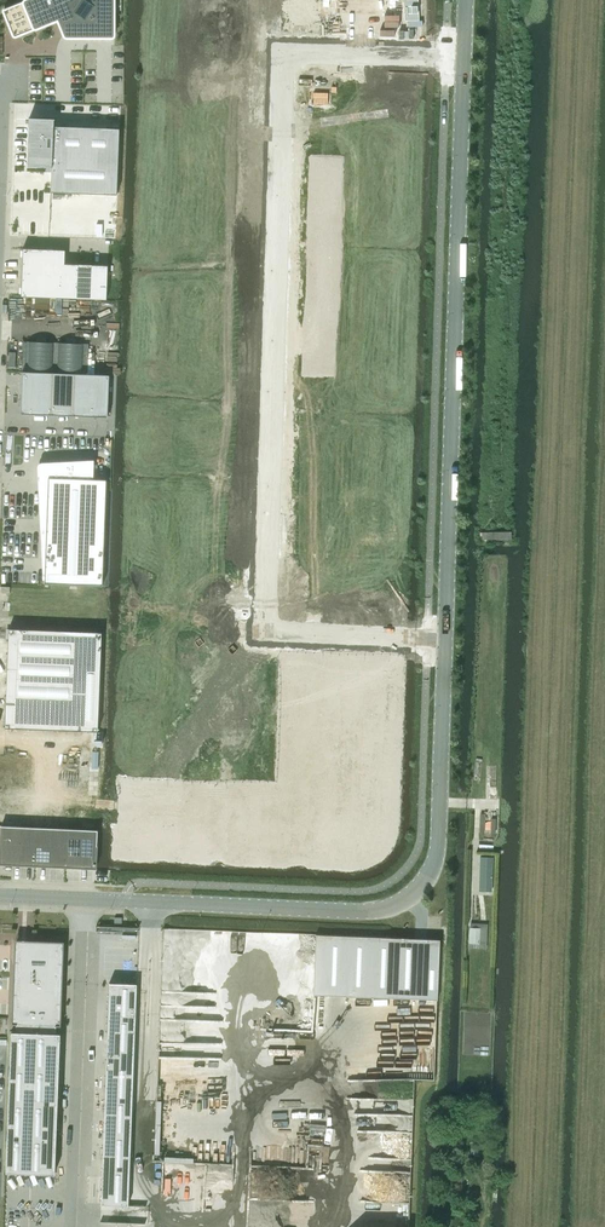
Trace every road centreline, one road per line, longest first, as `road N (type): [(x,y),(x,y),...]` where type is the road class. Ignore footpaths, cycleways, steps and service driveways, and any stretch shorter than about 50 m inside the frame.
road 1 (unclassified): [(462,55),(278,49),(265,641),(444,646)]
road 2 (tertiary): [(0,896),(371,912),(403,902),(423,886),(438,842),(444,646)]
road 3 (tertiary): [(444,646),(462,55)]

